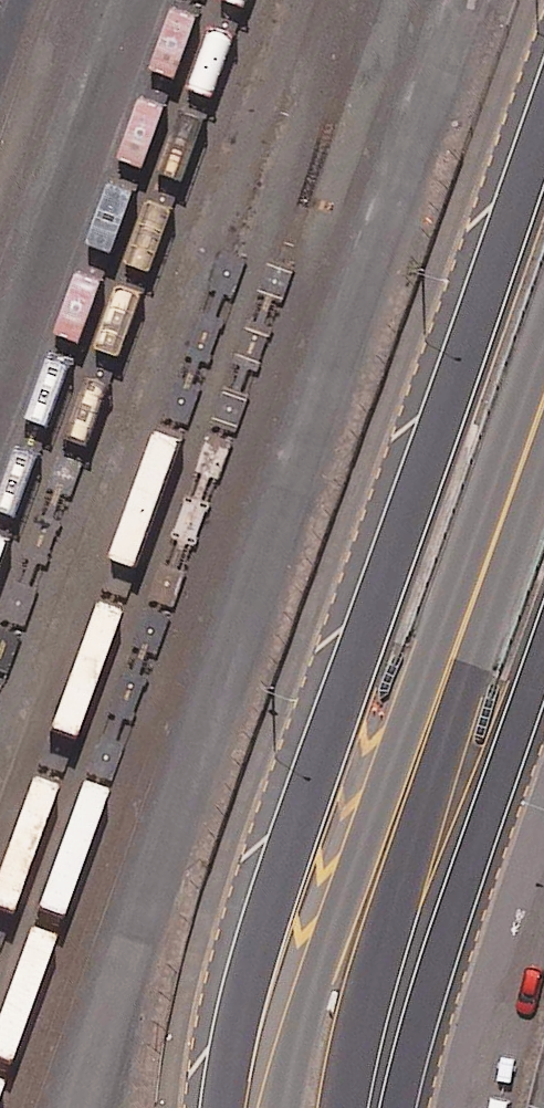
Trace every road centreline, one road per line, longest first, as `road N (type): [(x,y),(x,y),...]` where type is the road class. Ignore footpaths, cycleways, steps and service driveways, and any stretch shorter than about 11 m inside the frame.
road 1 (secondary): [(250,1107),(273,924),(313,765),(543,119)]
road 2 (secondary): [(543,648),(390,1107)]
road 3 (secondary): [(271,1107),(372,813),(444,683)]
road 4 (secondary): [(444,683),(418,827),(375,965),(365,1107)]
road 5 (secondary): [(543,407),(444,683)]

